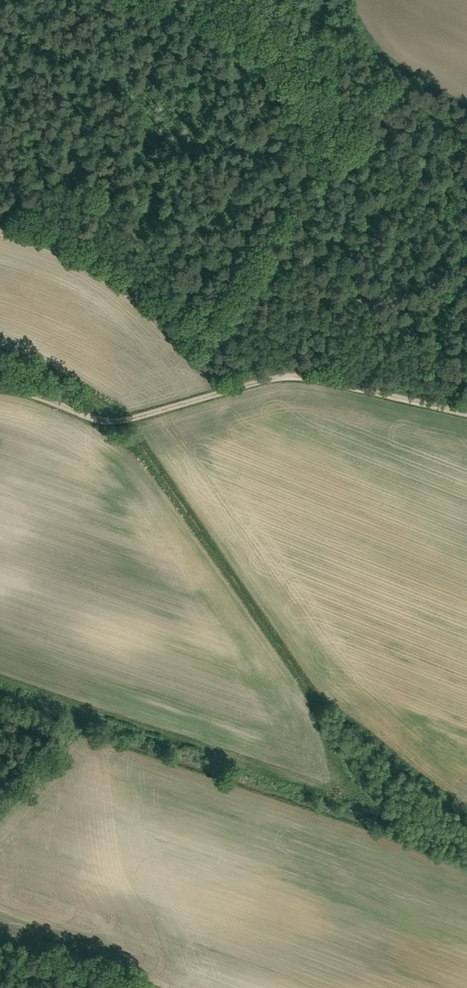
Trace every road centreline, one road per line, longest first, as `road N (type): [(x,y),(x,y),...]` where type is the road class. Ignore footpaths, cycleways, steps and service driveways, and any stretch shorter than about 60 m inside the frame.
road 1 (track): [(0,386),(116,412),(300,368),(466,408)]

